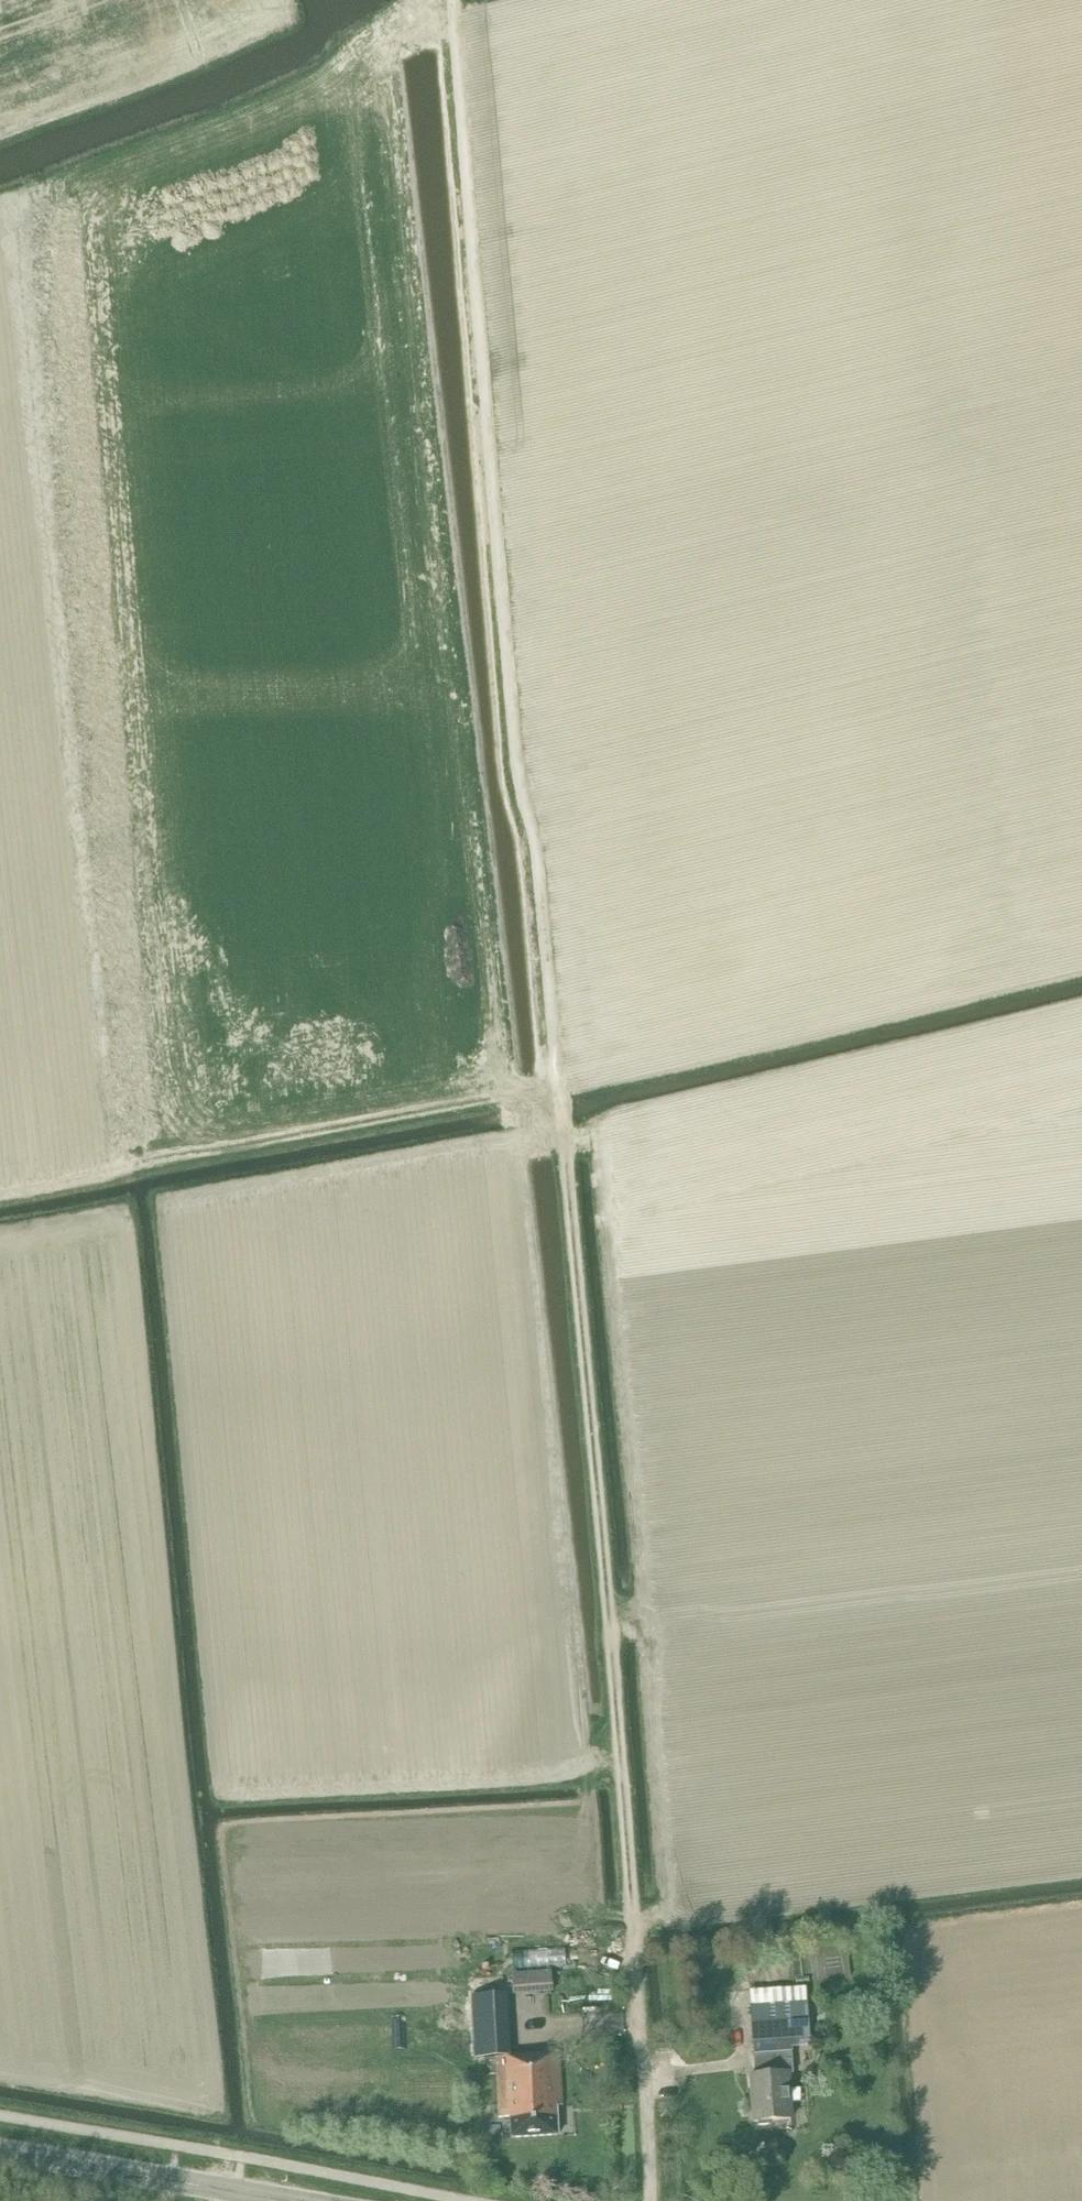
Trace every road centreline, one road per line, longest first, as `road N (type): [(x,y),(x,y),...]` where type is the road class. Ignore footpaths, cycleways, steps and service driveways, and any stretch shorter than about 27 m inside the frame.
road 1 (track): [(634,1968),(538,868),(516,767),(455,0)]
road 2 (secondary): [(284,2200),(0,2152)]
road 3 (unclassified): [(650,2200),(634,1968)]

